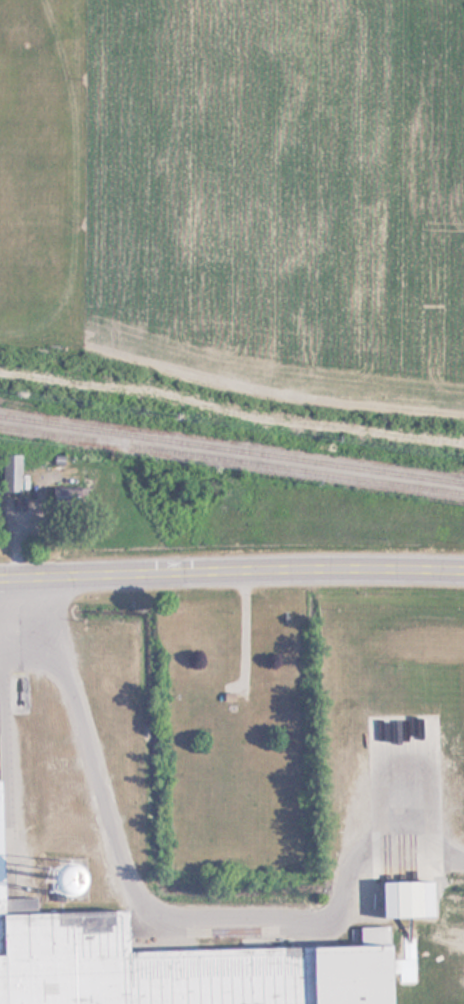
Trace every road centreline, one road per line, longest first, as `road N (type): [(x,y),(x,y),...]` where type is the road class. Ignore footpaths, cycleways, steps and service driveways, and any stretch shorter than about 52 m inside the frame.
road 1 (primary): [(463,569),(0,577)]

